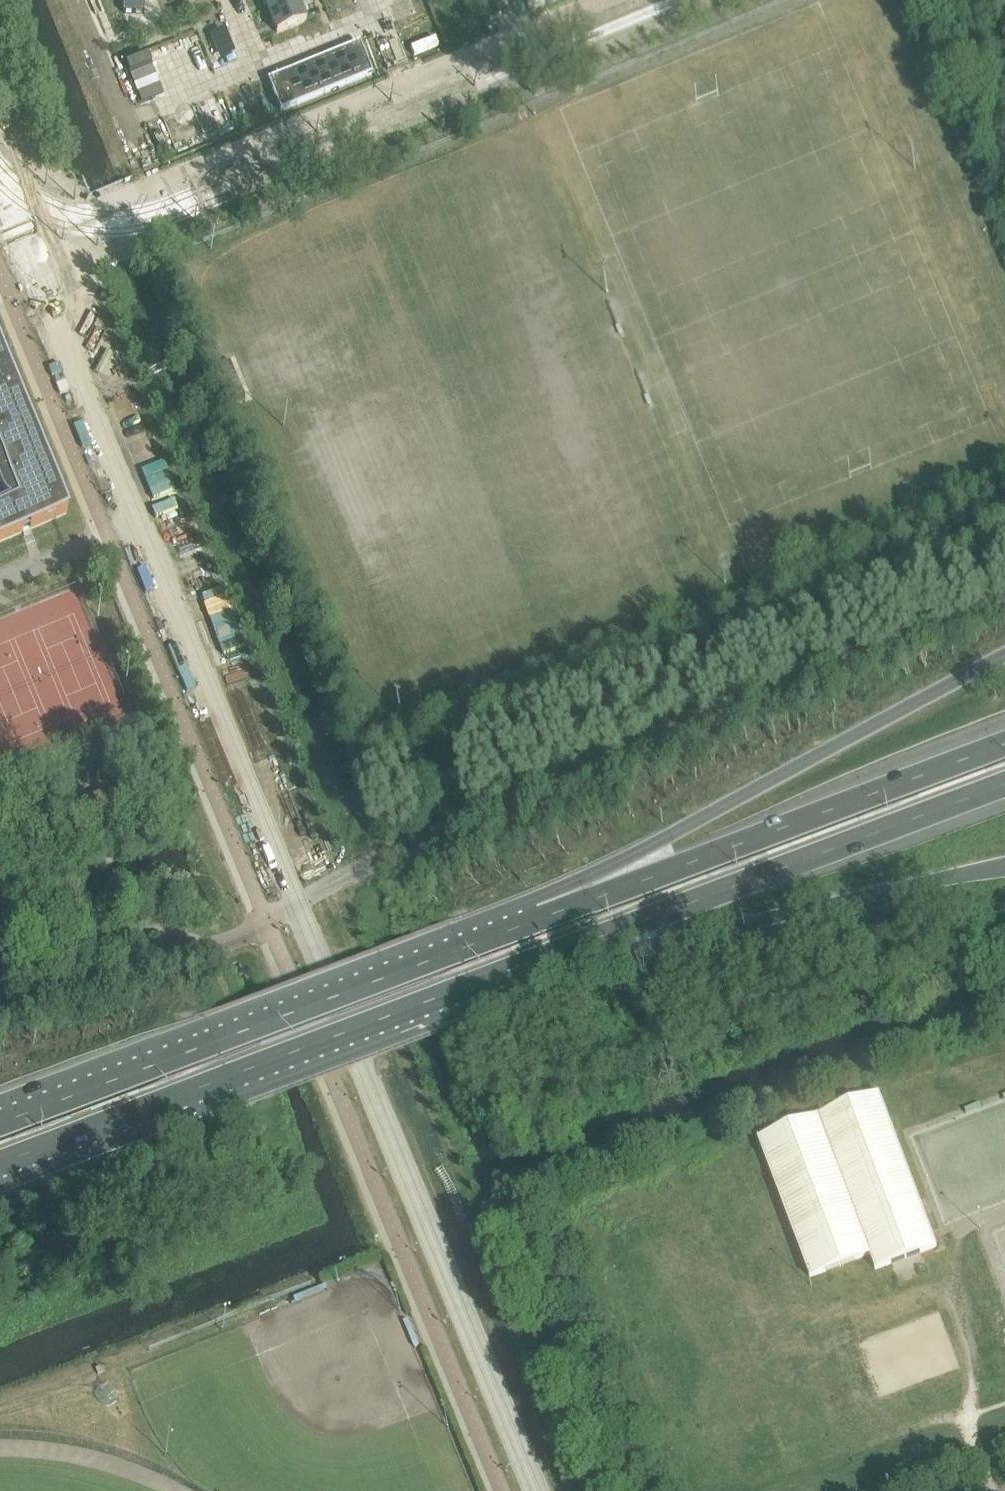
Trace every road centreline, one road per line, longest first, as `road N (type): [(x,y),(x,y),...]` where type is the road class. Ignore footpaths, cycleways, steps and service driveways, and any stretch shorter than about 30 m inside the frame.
road 1 (trunk): [(0,1165),(572,951)]
road 2 (trunk): [(544,916),(0,1123)]
road 3 (trunk): [(1004,648),(787,765),(544,916)]
road 4 (trunk): [(1004,744),(544,916)]
road 5 (trunk): [(572,951),(1004,787)]
road 6 (trunk): [(572,951),(665,944),(1004,867)]

